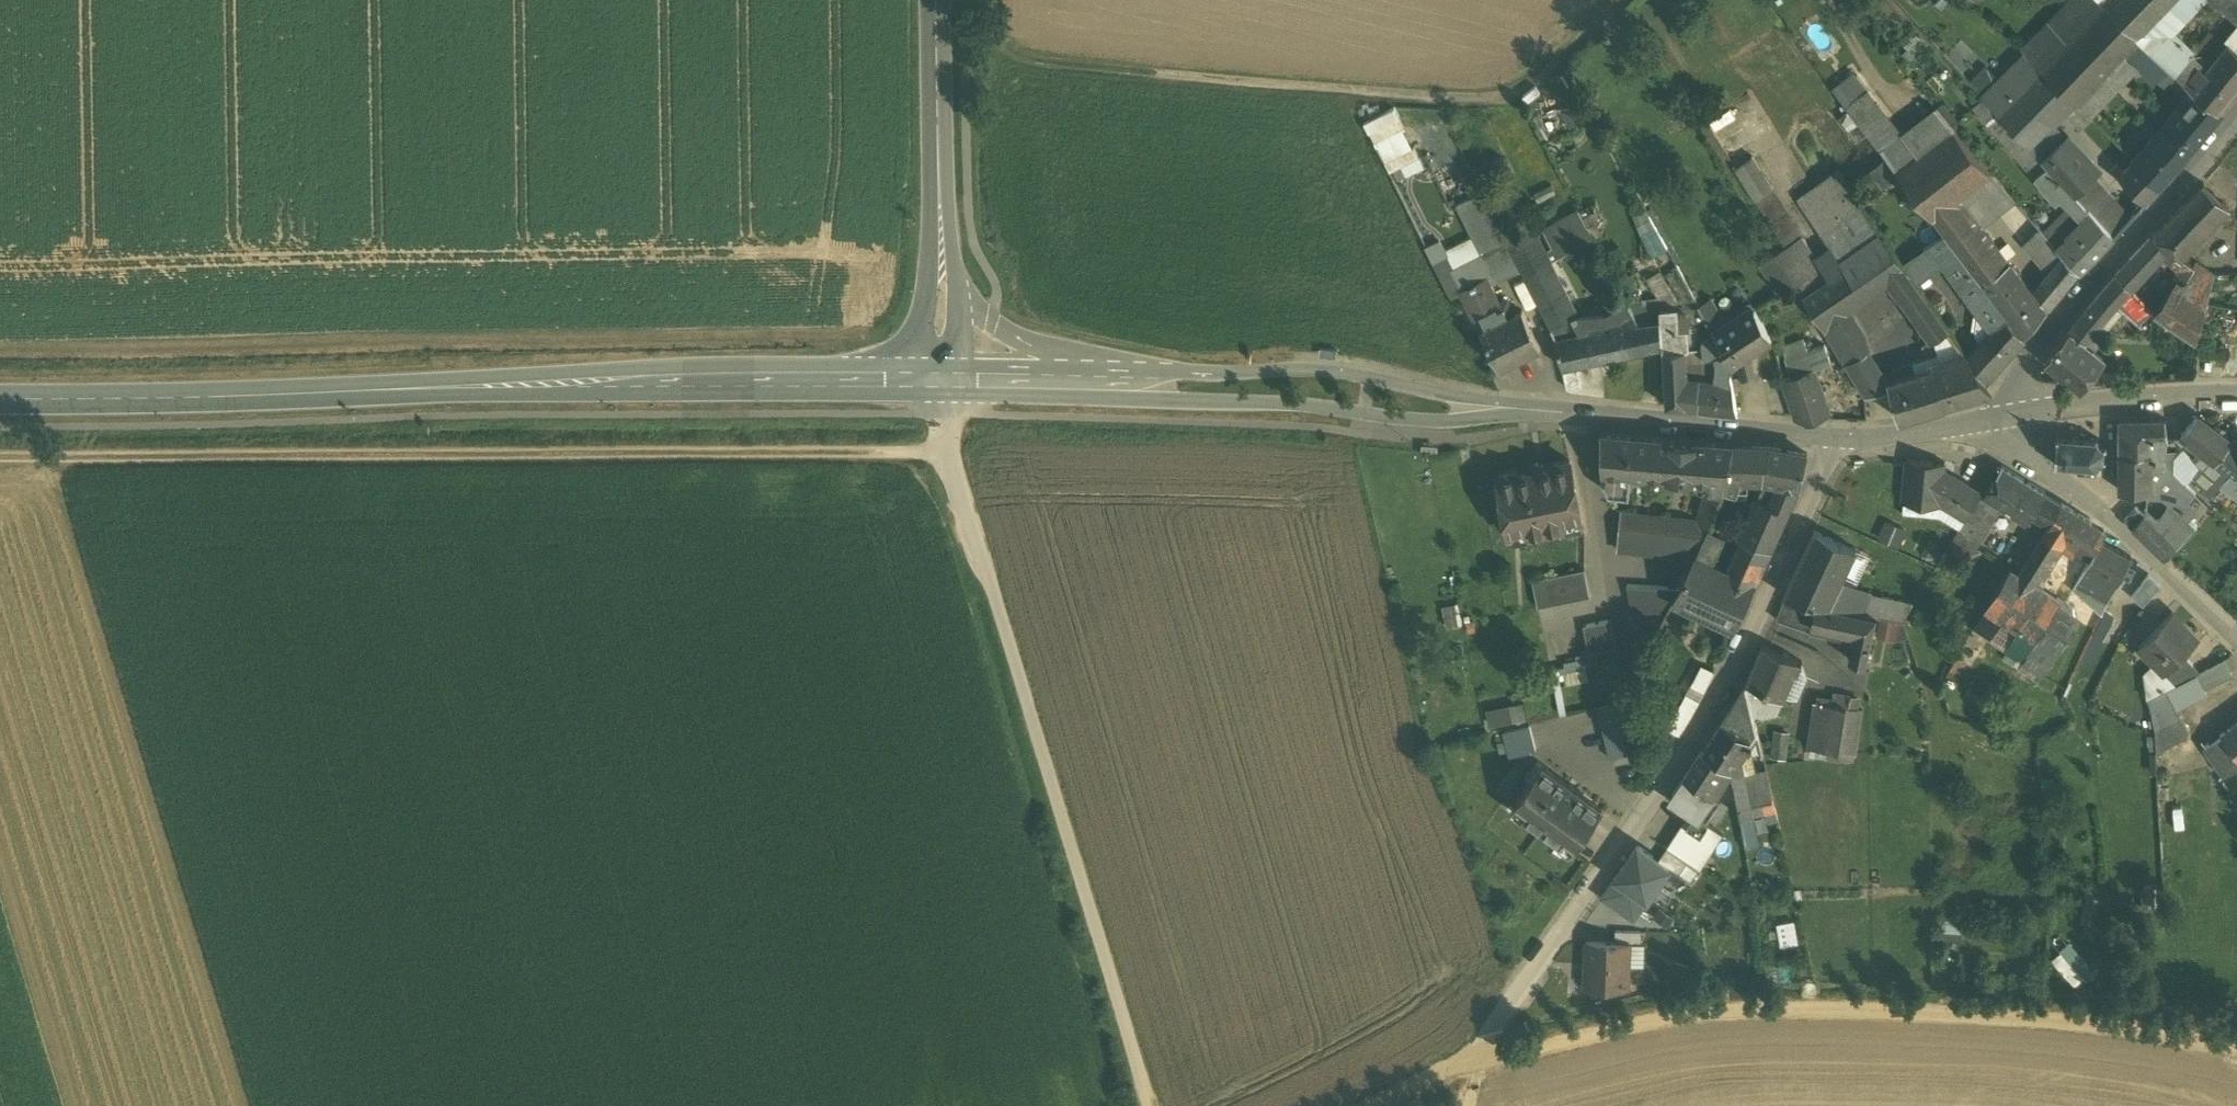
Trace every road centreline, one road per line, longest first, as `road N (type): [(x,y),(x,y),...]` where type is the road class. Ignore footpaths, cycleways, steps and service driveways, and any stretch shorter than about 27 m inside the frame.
road 1 (track): [(0,447),(945,453)]
road 2 (track): [(2236,1045),(2048,1016),(1707,1008),(1467,1061)]
road 3 (track): [(941,394),(945,453),(1150,1105)]
road 4 (residential): [(1834,439),(1733,668),(1467,1061)]
road 5 (track): [(999,0),(1000,43),(1033,59),(1486,99),(1534,89),(1629,0)]
road 6 (secondary): [(941,394),(1309,406),(1445,422),(1532,411)]
road 7 (secondary): [(457,394),(941,394)]
road 8 (secondary): [(923,368),(635,371),(457,394)]
road 9 (secondary): [(457,394),(0,407)]
road 10 (secondary): [(1532,411),(1331,371),(1101,369)]
road 11 (residential): [(2236,120),(2039,346),(2021,381),(2017,416)]
road 12 (residential): [(2017,416),(2030,467),(2172,569),(2236,632)]
road 13 (secondary): [(1834,439),(1532,411)]
road 14 (secondary): [(2236,399),(2156,399),(2017,416)]
road 15 (tertiary): [(940,164),(923,368)]
road 16 (secondary): [(2017,416),(1834,439)]
road 17 (tertiary): [(937,0),(940,164)]
road 18 (tertiary): [(1101,369),(993,328),(959,295)]
road 19 (secondary): [(1101,369),(953,368)]
road 20 (tertiary): [(959,295),(940,164)]

